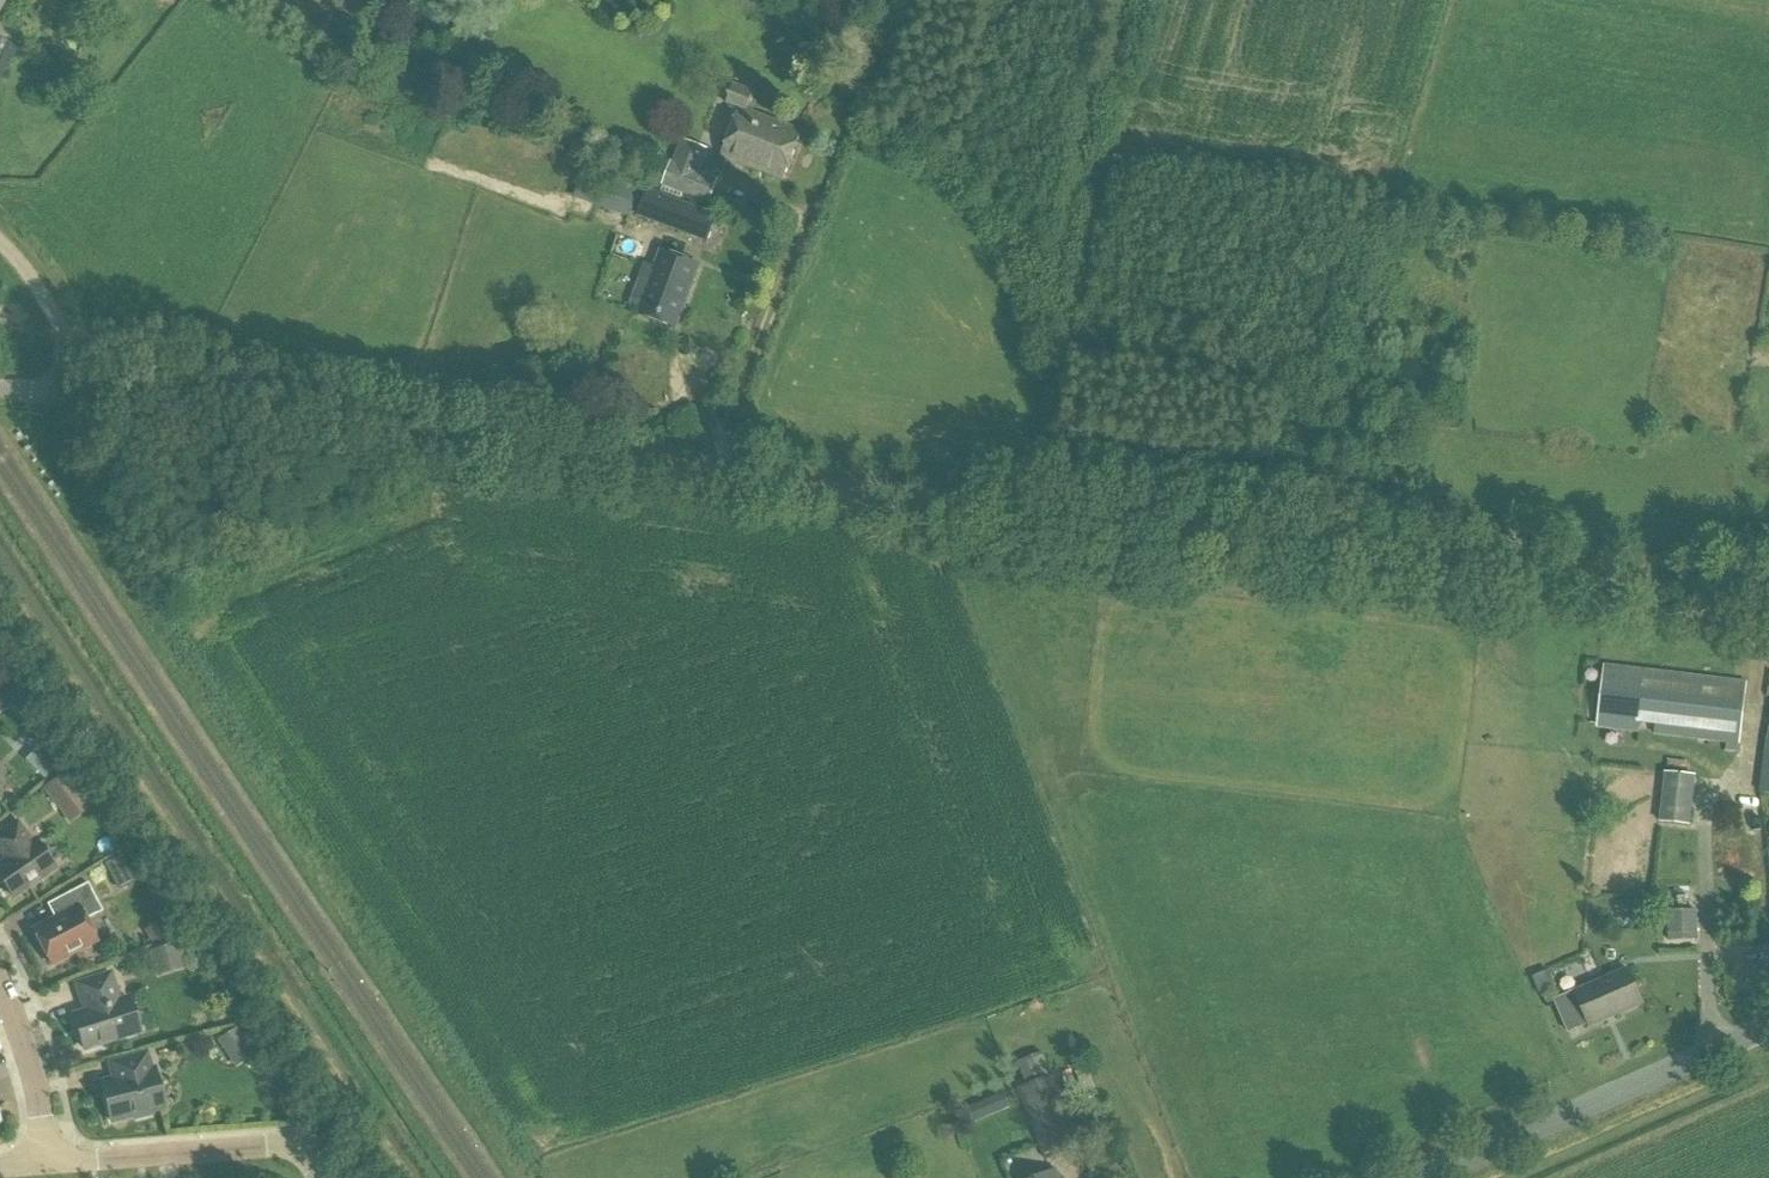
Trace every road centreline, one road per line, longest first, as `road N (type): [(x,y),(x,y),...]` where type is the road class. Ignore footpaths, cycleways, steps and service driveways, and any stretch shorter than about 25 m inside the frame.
road 1 (unclassified): [(1768,597),(66,398)]
road 2 (unclassified): [(1431,1177),(1768,1030)]
road 3 (residential): [(320,1177),(307,1159),(277,1146),(46,1161)]
road 4 (track): [(1508,1177),(1768,1065)]
road 5 (unclassified): [(66,398),(63,343),(42,290),(0,246)]
road 6 (residential): [(0,1005),(46,1161)]

